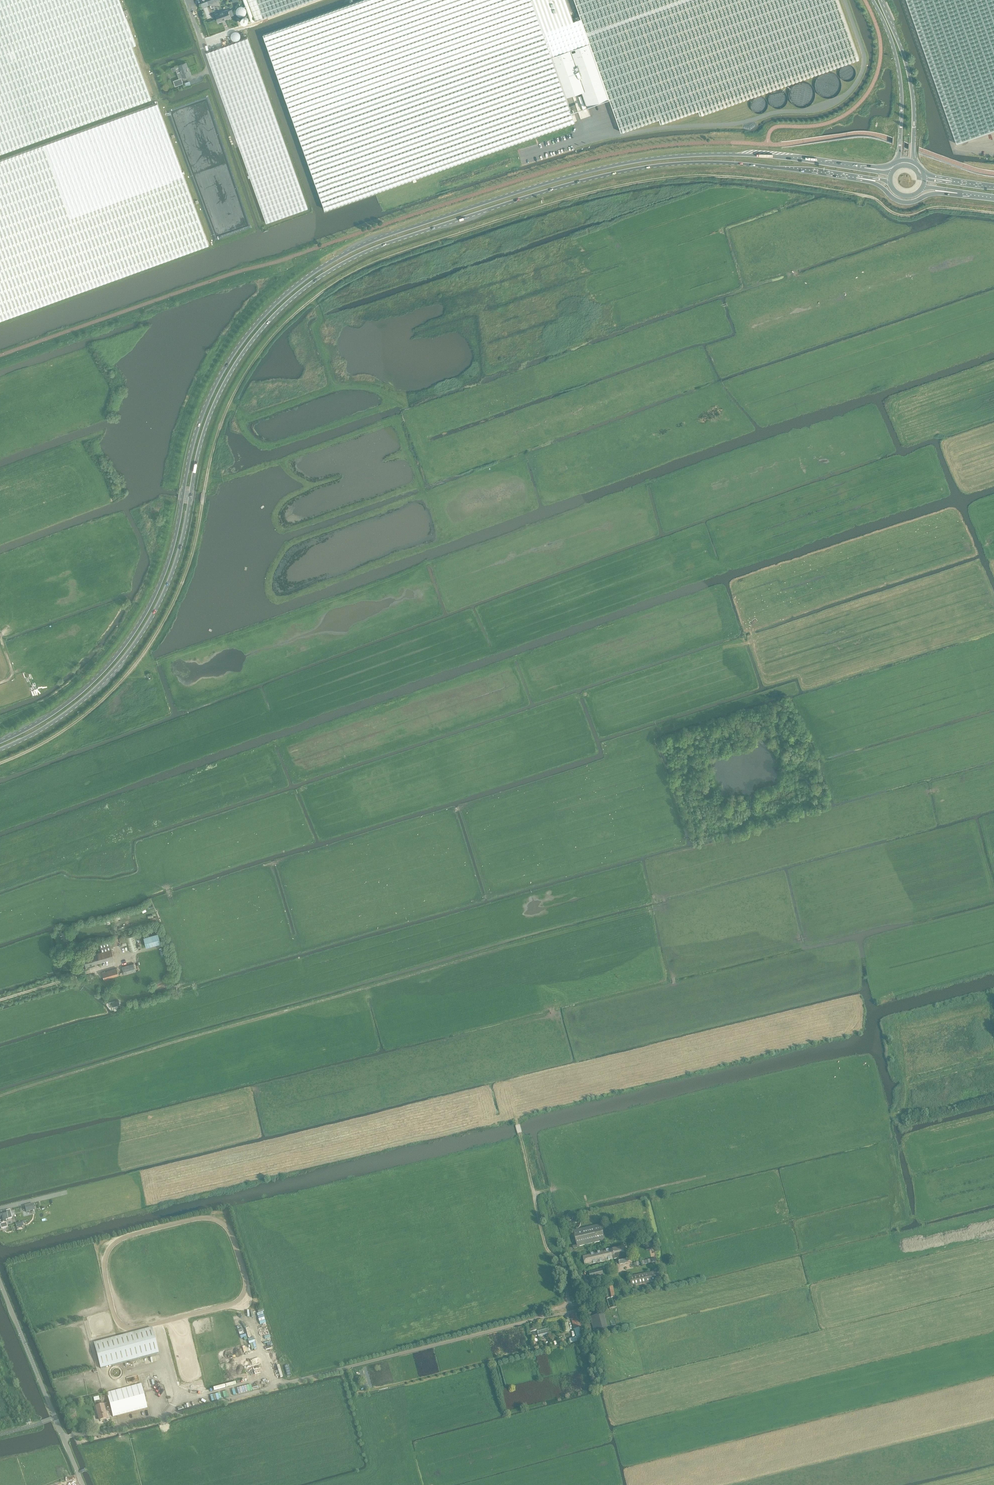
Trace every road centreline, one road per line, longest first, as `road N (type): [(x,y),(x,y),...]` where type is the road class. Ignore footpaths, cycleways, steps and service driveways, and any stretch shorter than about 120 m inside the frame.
road 1 (track): [(0,763),(86,714),(155,637),(185,577),(232,398),(279,330),(358,270),(586,194),(663,178),(817,187),(870,197),(903,216),(941,207),(993,213)]
road 2 (primary): [(873,169),(752,154),(642,160),(432,219),(316,270),(261,318),(211,394),(164,573),(126,644),(56,711),(0,742)]
road 3 (primary): [(0,750),(60,718),(133,648),(172,576),(222,389),(254,338),(321,276),(399,239),(643,167),(742,163),(867,179)]
road 4 (track): [(0,1098),(651,911),(667,936)]
road 5 (track): [(739,1264),(698,1271),(672,1263),(656,1187),(874,1133),(898,1112),(907,1088),(891,1025),(990,1003)]
road 6 (track): [(466,1130),(517,1121),(568,1305),(536,1319)]
road 7 (tertiary): [(83,1484),(0,1281)]
road 8 (track): [(265,229),(202,43)]
road 9 (track): [(418,433),(396,399),(358,387),(262,415)]
road 10 (secondary): [(914,162),(910,80),(880,0)]
road 11 (secondary): [(874,0),(899,71),(898,161)]
road 12 (track): [(656,1187),(535,1194)]

